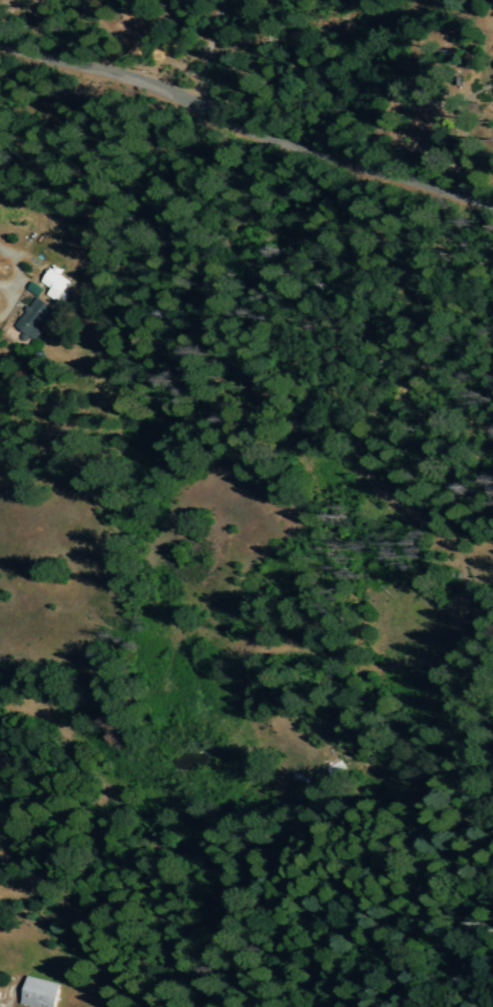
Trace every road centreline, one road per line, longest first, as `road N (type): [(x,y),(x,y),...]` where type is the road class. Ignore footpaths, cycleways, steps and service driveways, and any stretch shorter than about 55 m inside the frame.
road 1 (residential): [(0,45),(138,82),(269,139),(492,211)]

